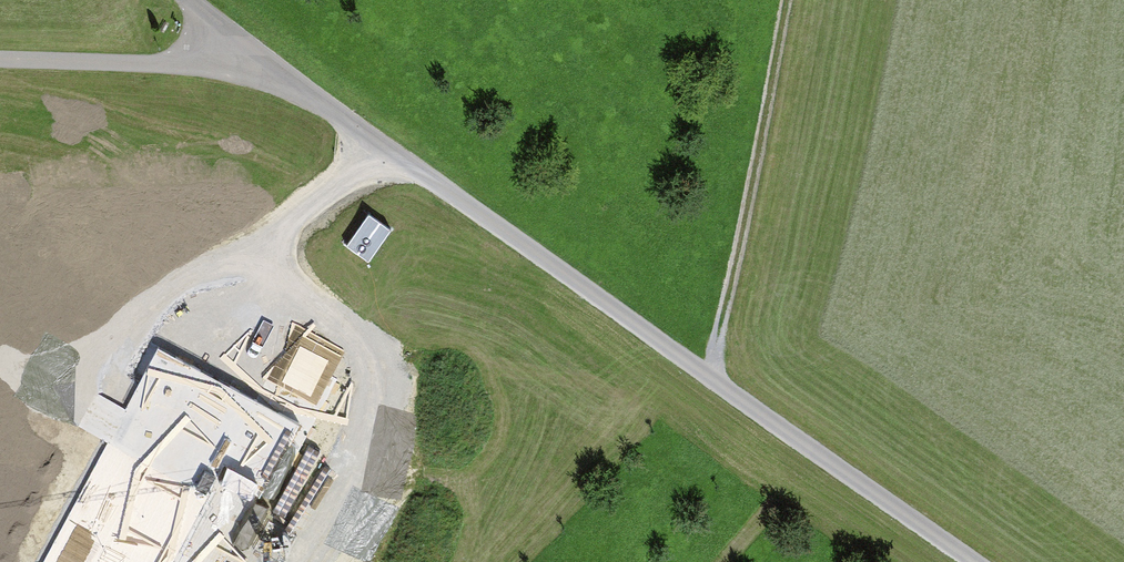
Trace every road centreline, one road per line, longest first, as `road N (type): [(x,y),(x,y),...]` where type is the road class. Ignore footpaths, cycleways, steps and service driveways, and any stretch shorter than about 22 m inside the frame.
road 1 (unclassified): [(971,561),(304,93),(235,56)]
road 2 (track): [(786,0),(712,380)]
road 3 (unclassified): [(235,56),(167,63),(0,60)]
road 4 (track): [(232,282),(381,147)]

